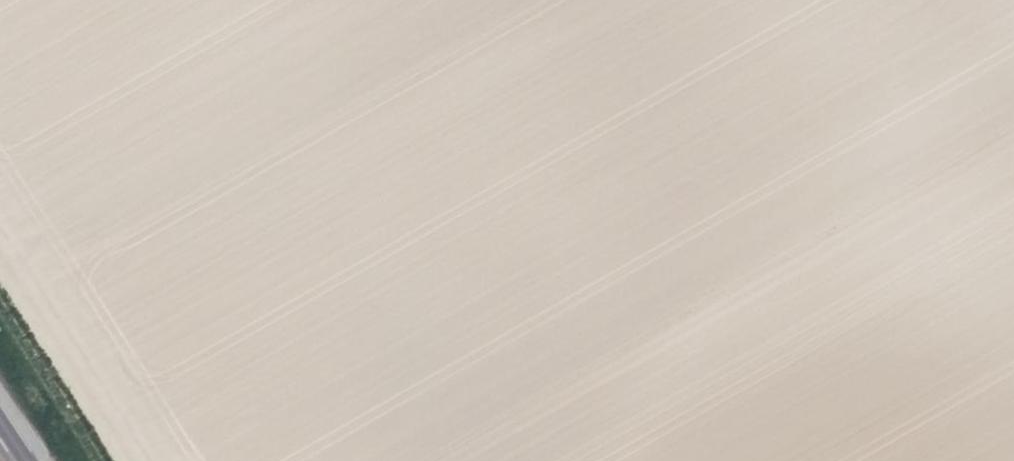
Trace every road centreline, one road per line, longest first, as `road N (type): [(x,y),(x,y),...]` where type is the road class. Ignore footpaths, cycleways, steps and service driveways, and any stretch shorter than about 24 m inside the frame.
road 1 (track): [(0,278),(118,460)]

